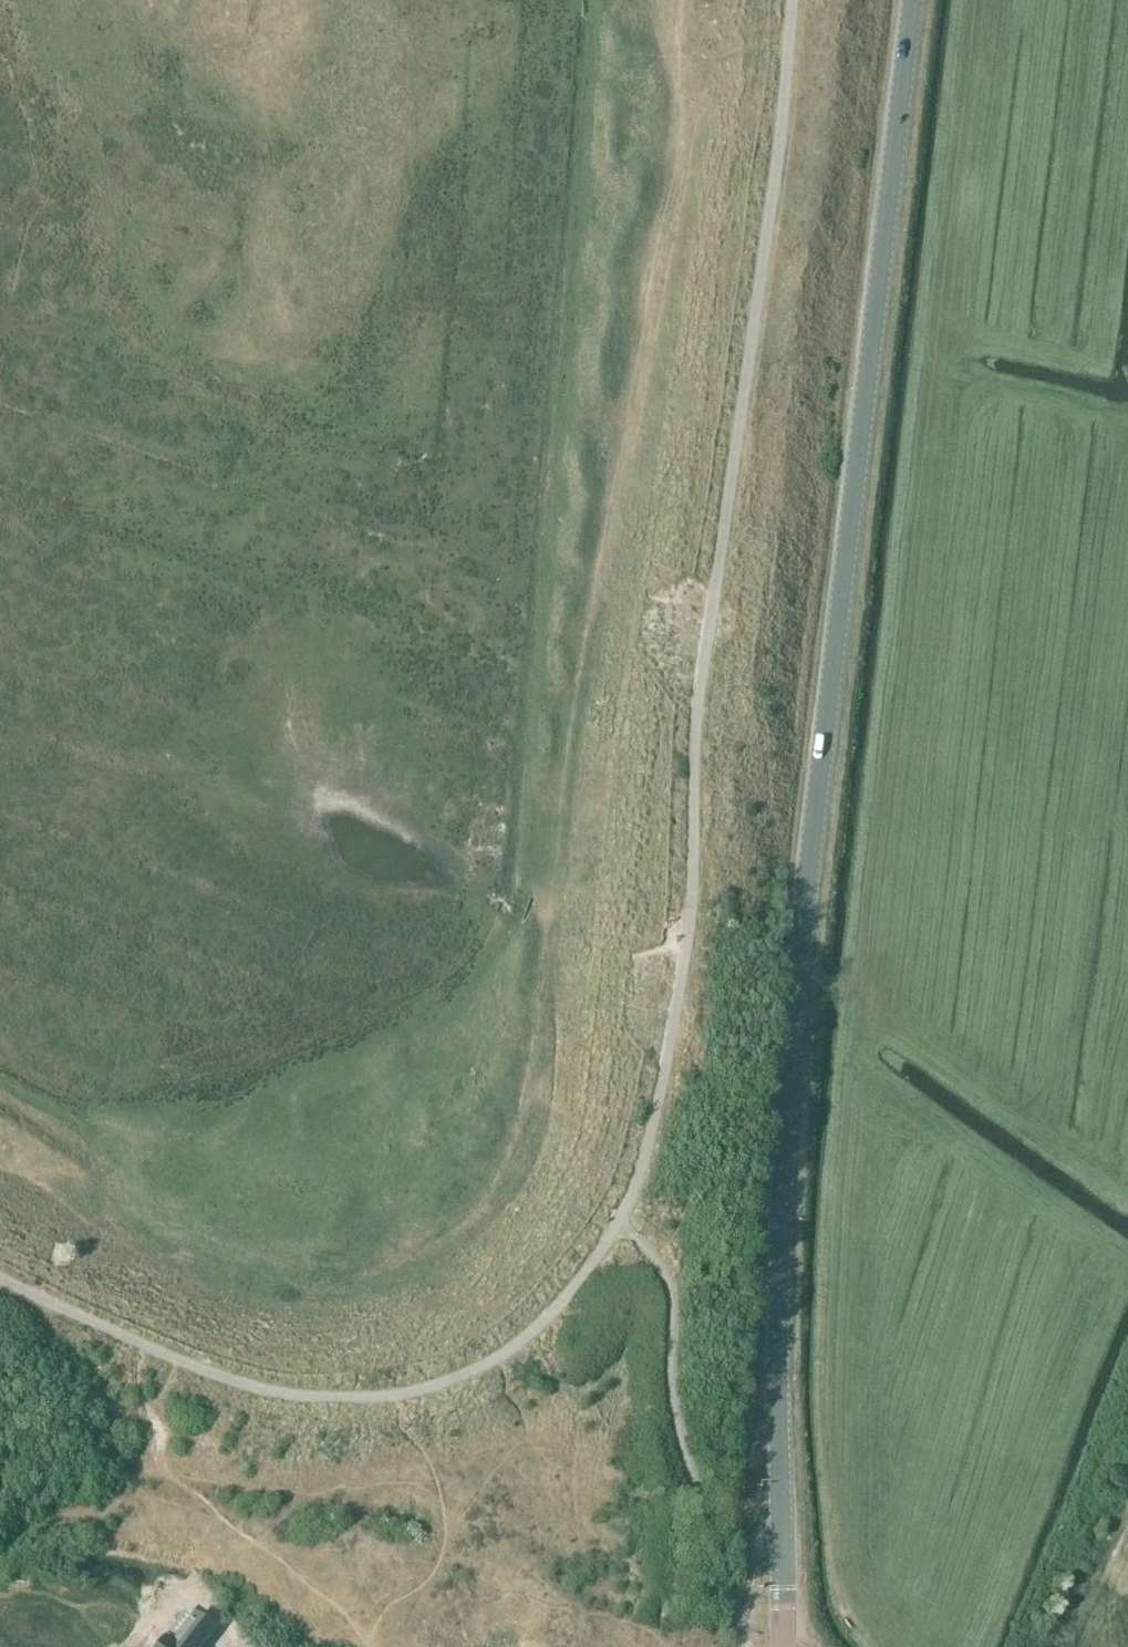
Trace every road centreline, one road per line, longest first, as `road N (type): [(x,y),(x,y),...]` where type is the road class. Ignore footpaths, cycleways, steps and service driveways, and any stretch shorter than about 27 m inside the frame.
road 1 (secondary): [(781,1646),(778,1311),(797,979),(917,0)]
road 2 (track): [(931,1046),(854,986),(797,979)]

